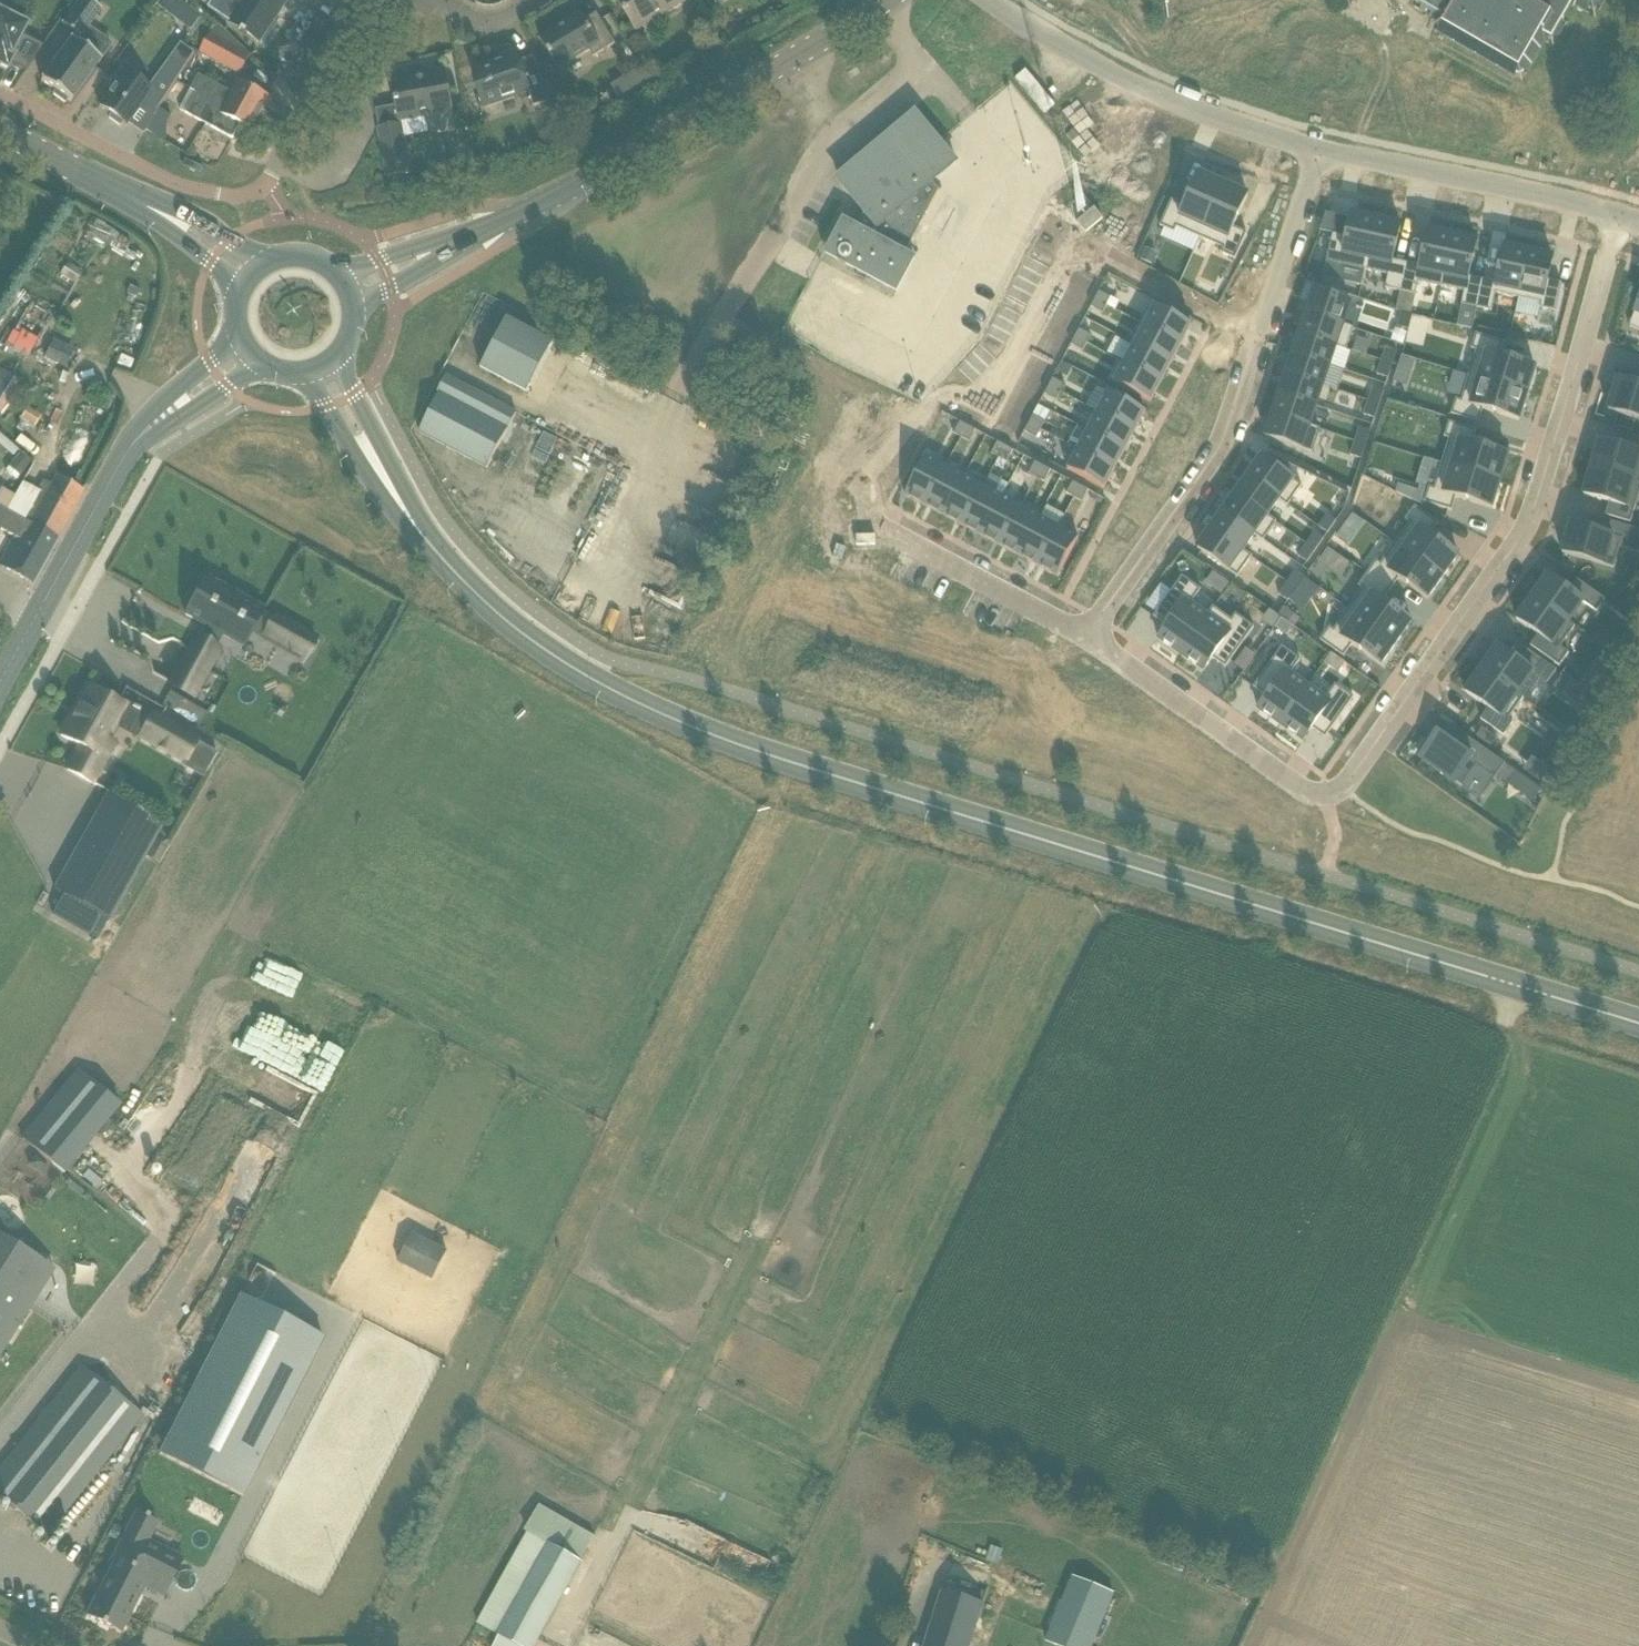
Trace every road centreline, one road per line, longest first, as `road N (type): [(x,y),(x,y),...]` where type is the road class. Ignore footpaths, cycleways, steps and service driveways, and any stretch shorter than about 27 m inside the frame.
road 1 (tertiary): [(1638,1023),(688,725),(535,642),(423,535)]
road 2 (residential): [(1617,214),(1534,508),(1500,569),(1345,784),(1323,794),(1299,788),(1109,654),(1094,625)]
road 3 (residential): [(1094,625),(1211,463),(1318,150)]
road 4 (unclassified): [(446,245),(655,140),(888,0)]
road 5 (residential): [(1318,150),(1126,82),(988,0)]
road 6 (residential): [(1617,214),(1318,150)]
road 7 (tertiary): [(0,683),(130,447)]
road 8 (residential): [(232,197),(174,182),(0,96)]
road 9 (residential): [(232,197),(268,185),(378,0)]
road 10 (residential): [(892,528),(1094,625)]
road 11 (tertiary): [(310,380),(398,518),(423,535)]
road 12 (tertiary): [(423,535),(340,365)]
road 13 (tertiary): [(148,206),(0,129)]
road 14 (tertiary): [(233,338),(138,423),(130,447)]
road 15 (tertiary): [(130,447),(256,368)]
road 16 (tertiary): [(261,258),(171,205),(148,206)]

